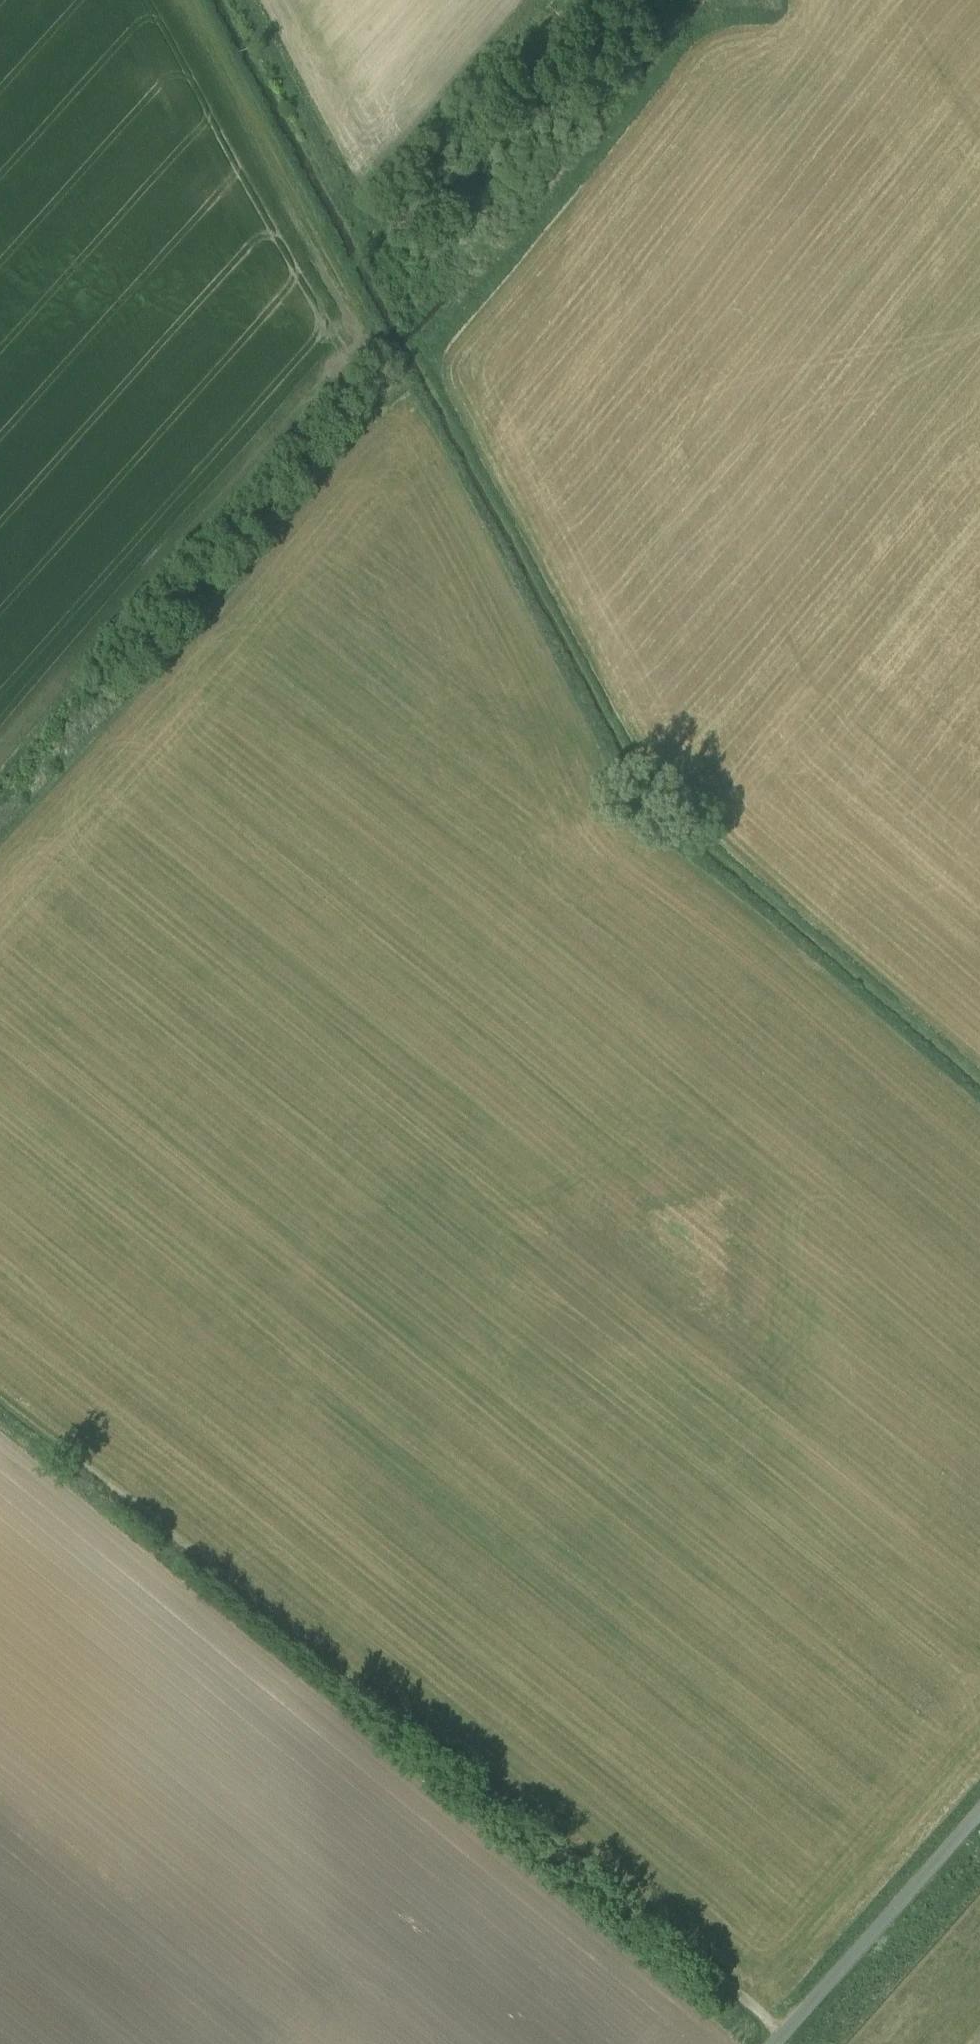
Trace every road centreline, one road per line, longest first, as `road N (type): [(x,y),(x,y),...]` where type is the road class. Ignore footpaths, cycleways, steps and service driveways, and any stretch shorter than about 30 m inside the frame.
road 1 (unclassified): [(775,2043),(979,1814)]

